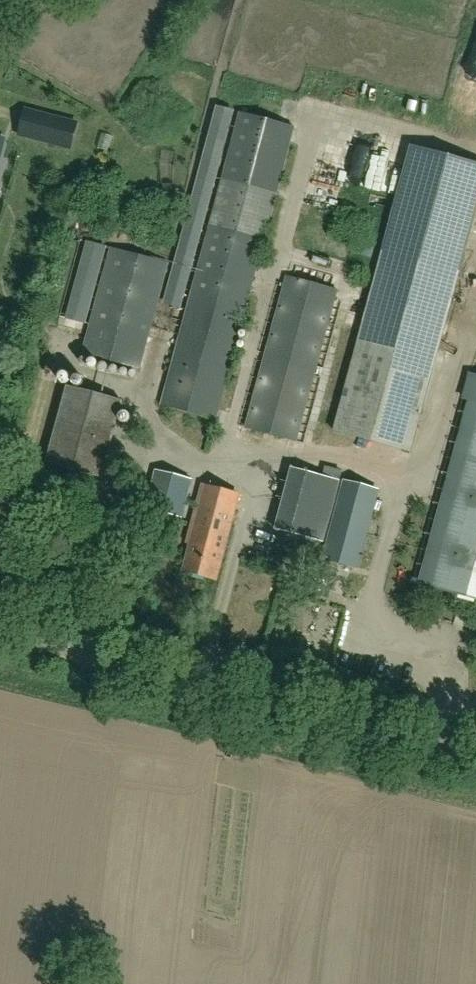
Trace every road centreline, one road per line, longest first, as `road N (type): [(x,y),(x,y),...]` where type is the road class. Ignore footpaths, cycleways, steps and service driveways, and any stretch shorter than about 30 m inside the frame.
road 1 (unclassified): [(475,750),(0,627)]

